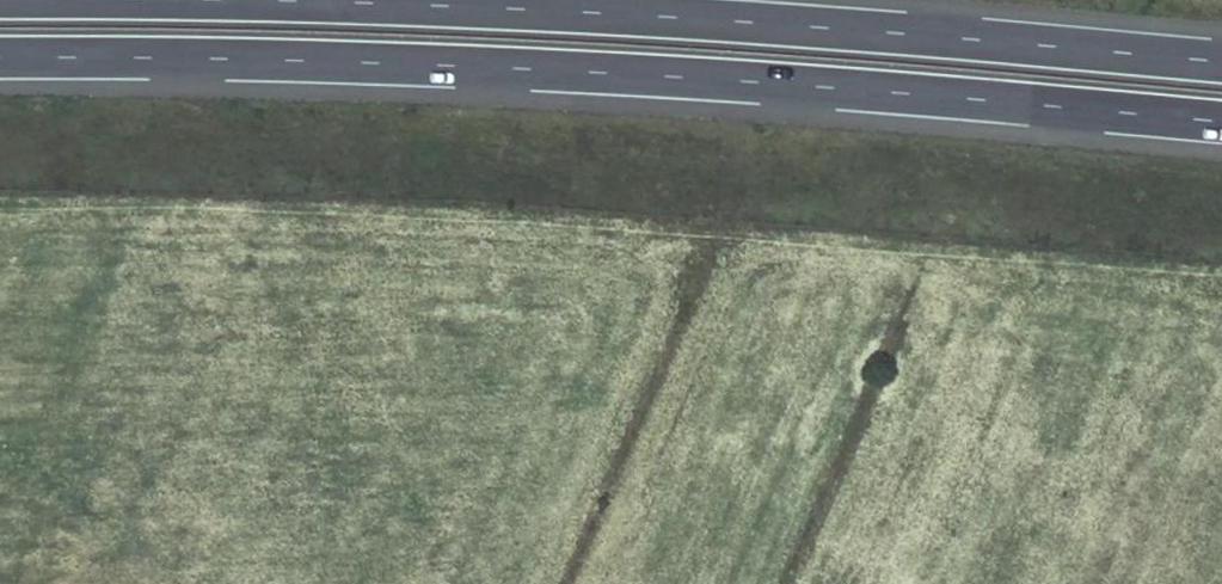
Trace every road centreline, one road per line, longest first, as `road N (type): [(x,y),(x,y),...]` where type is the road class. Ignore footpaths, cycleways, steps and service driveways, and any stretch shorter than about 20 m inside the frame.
road 1 (trunk): [(0,56),(438,64),(960,95),(1221,120)]
road 2 (trunk): [(1221,61),(805,25),(243,0)]

